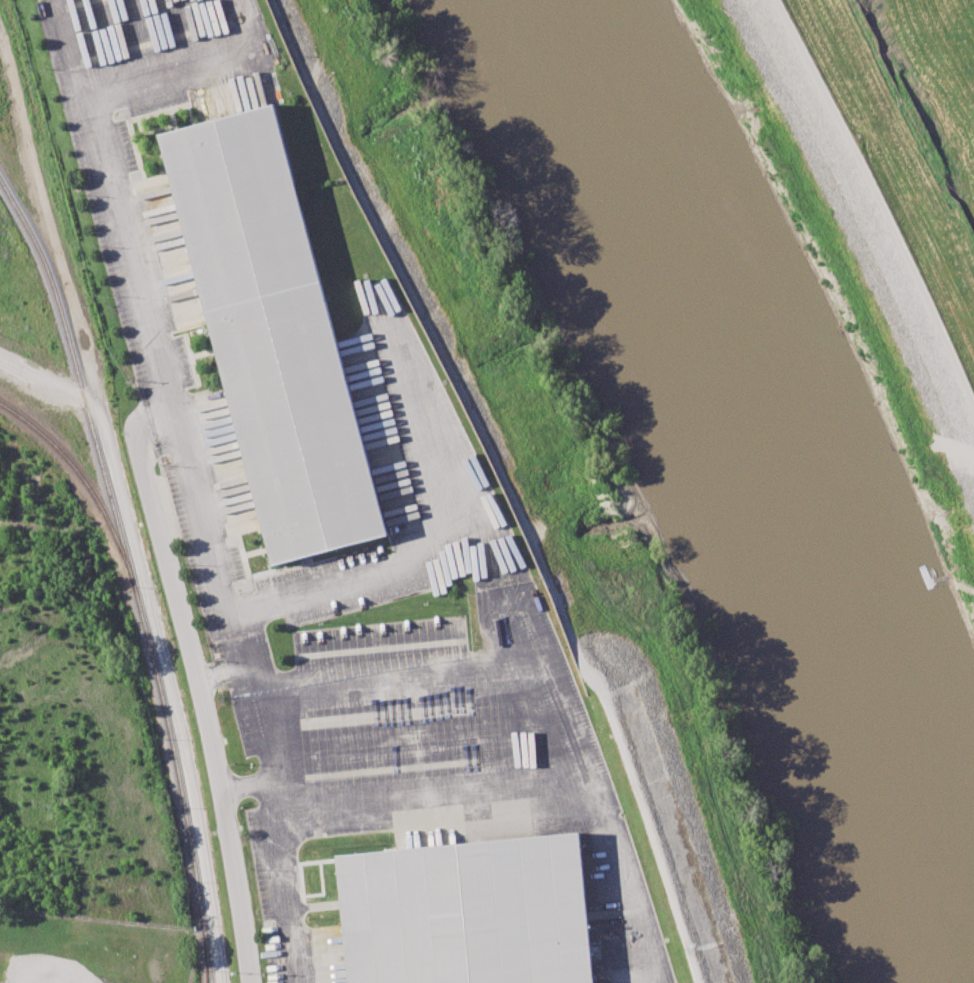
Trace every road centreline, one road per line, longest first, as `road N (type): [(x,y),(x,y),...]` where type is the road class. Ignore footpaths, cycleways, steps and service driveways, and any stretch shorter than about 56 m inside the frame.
road 1 (residential): [(362,198),(602,695),(697,982)]
road 2 (residential): [(250,982),(197,677),(136,443)]

